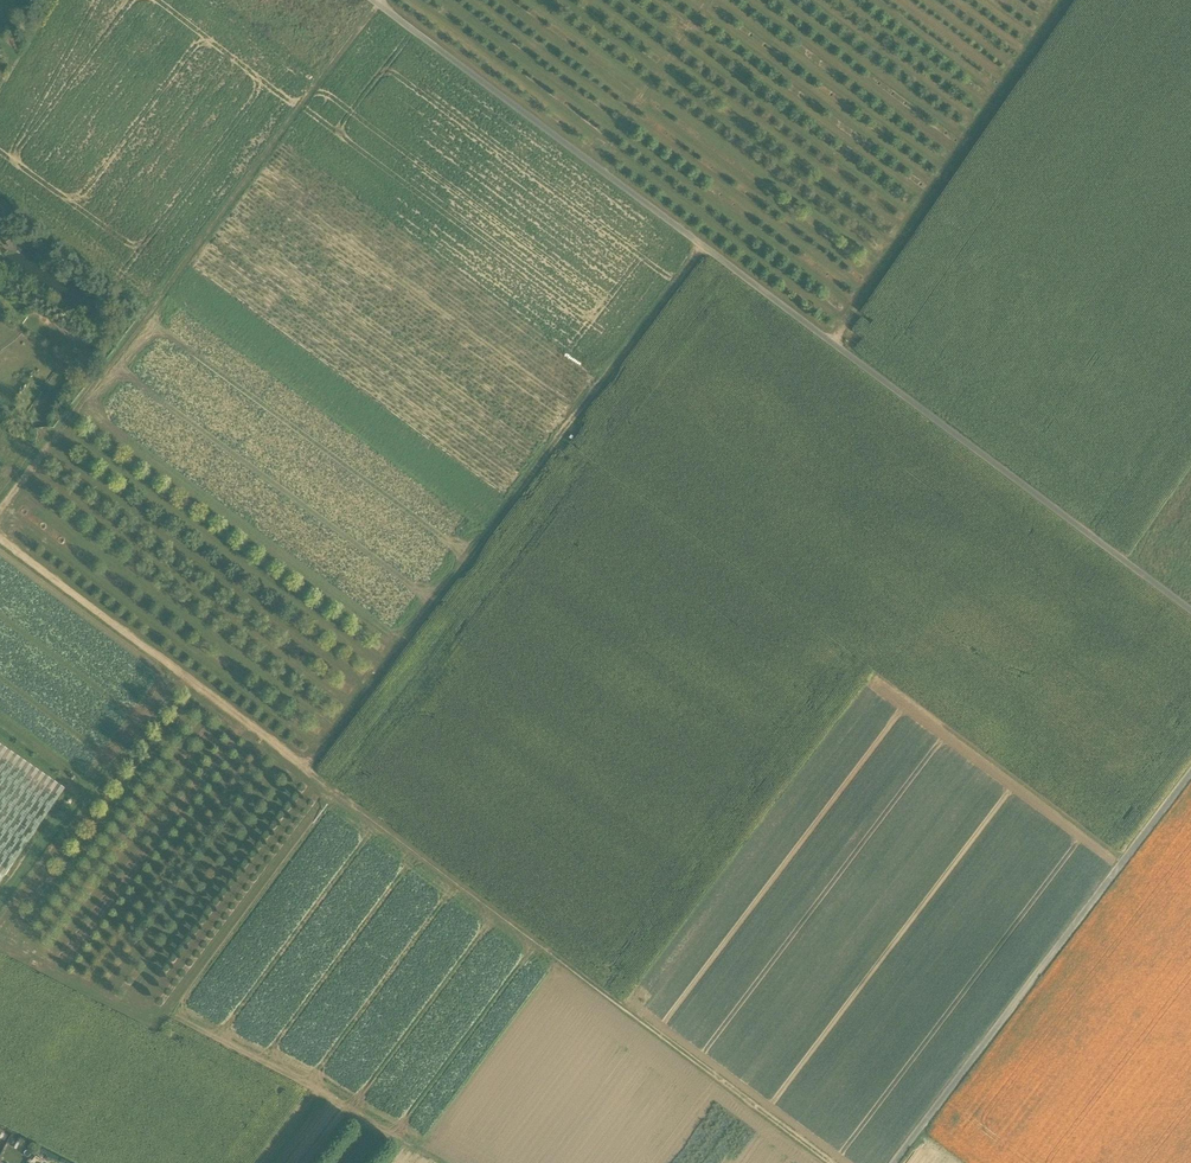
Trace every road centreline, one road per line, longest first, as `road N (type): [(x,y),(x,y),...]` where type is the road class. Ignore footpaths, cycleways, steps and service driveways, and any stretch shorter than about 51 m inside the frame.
road 1 (track): [(832,1162),(0,540)]
road 2 (unclassified): [(380,7),(1190,610)]
road 3 (track): [(307,770),(704,247)]
road 4 (track): [(383,0),(0,507)]
road 5 (unclassified): [(892,1162),(1190,772)]

